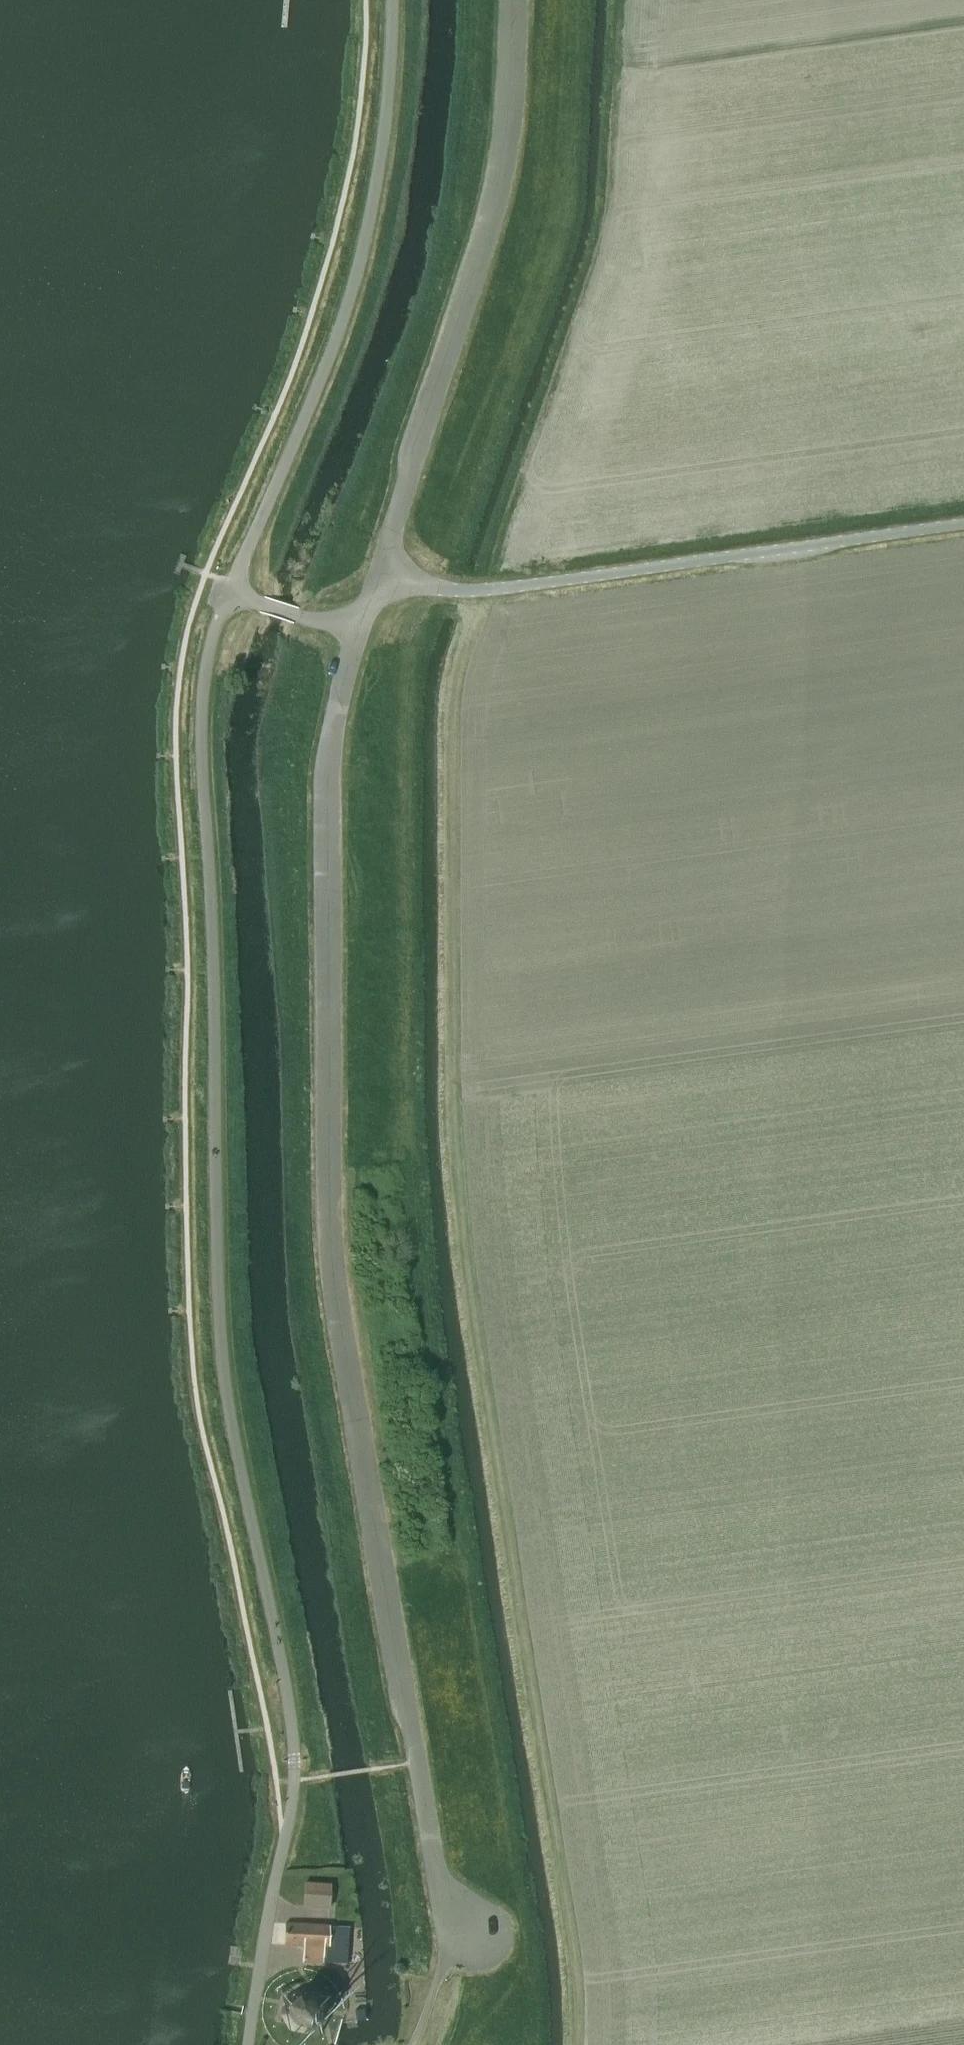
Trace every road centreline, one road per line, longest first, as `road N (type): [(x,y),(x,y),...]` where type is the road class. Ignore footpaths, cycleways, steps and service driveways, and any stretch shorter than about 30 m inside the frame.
road 1 (unclassified): [(459,1941),(435,1865),(338,1305),(329,751),(350,648),(382,577)]
road 2 (unclassified): [(382,577),(491,205),(506,136),(513,0)]
road 3 (unclassified): [(382,577),(474,592),(963,525)]

